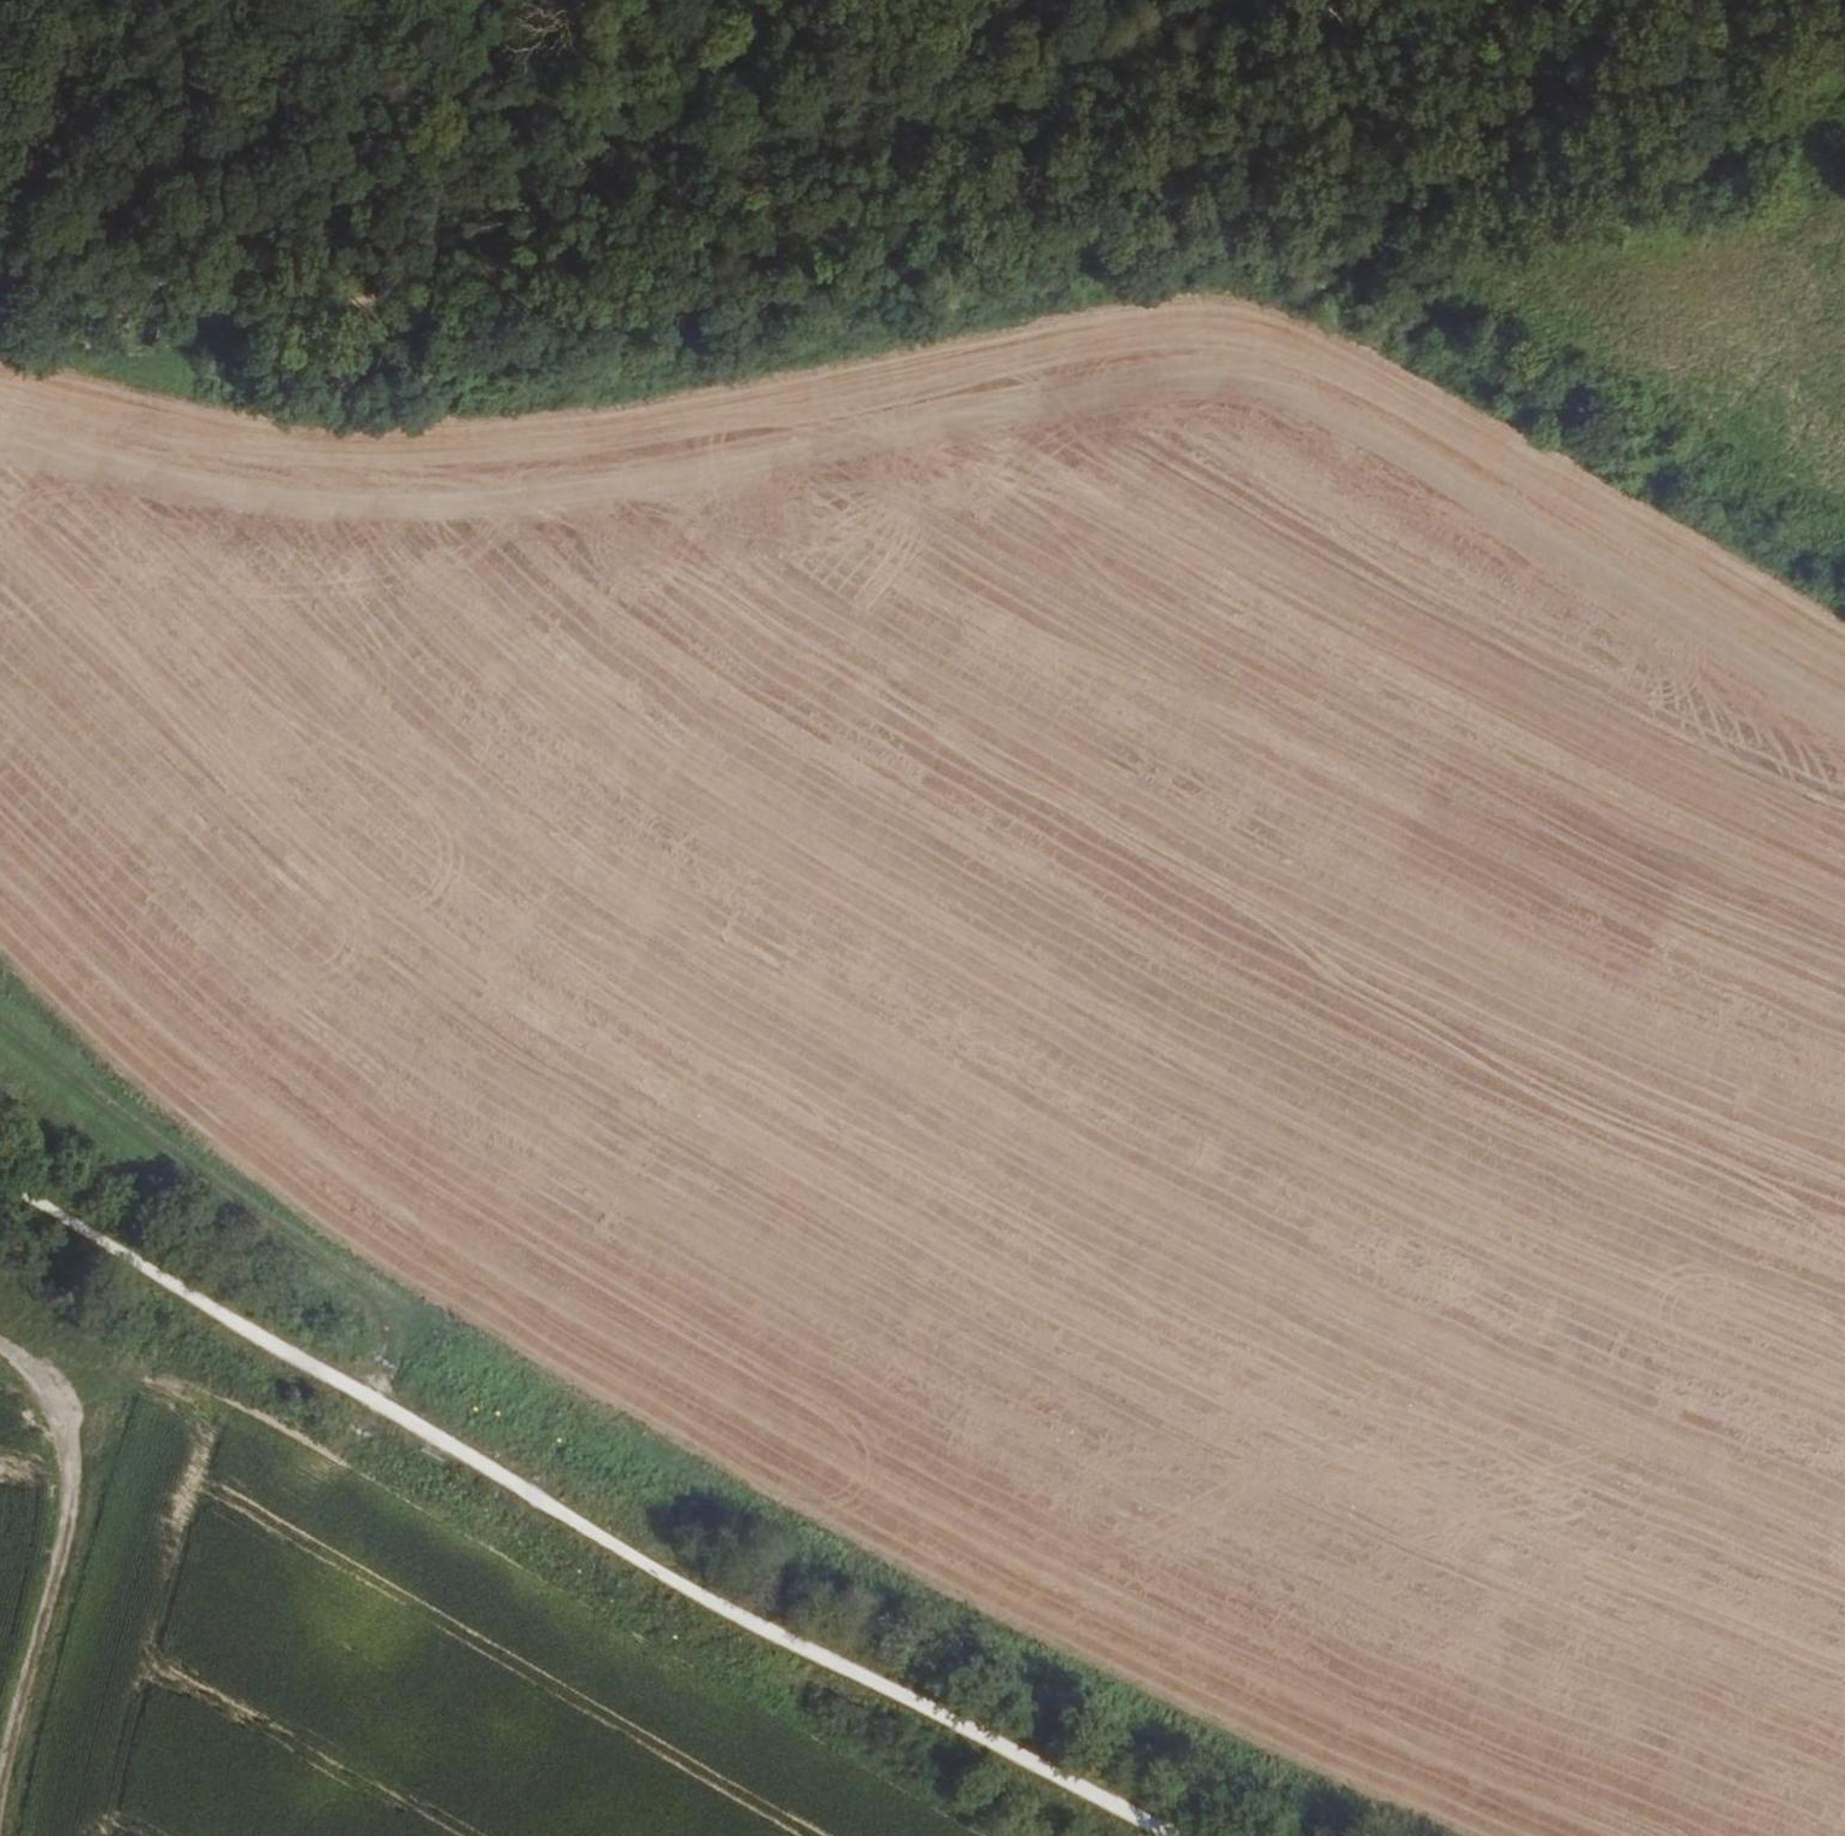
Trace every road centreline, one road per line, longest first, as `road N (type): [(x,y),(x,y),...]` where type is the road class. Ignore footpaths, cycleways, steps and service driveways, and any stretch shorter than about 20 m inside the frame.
road 1 (track): [(1844,60),(286,309),(190,333),(103,341),(0,336)]
road 2 (track): [(0,1032),(369,1318),(360,1395)]
road 3 (track): [(0,1351),(48,1402),(67,1467),(59,1547),(0,1768)]

